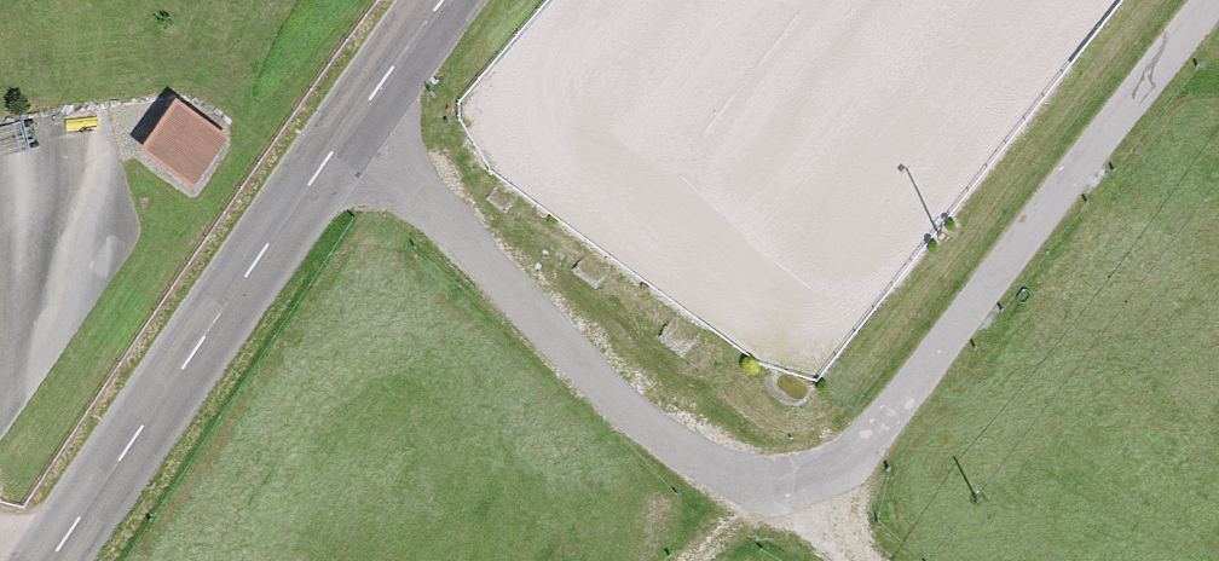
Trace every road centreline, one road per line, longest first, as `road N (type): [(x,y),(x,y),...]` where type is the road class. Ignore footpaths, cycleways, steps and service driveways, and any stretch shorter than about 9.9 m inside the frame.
road 1 (residential): [(354,133),(455,212),(678,447),(771,492),(877,455),(1218,20)]
road 2 (tertiary): [(354,133),(53,560)]
road 3 (tertiary): [(453,0),(354,133)]
road 4 (track): [(771,492),(884,560)]

